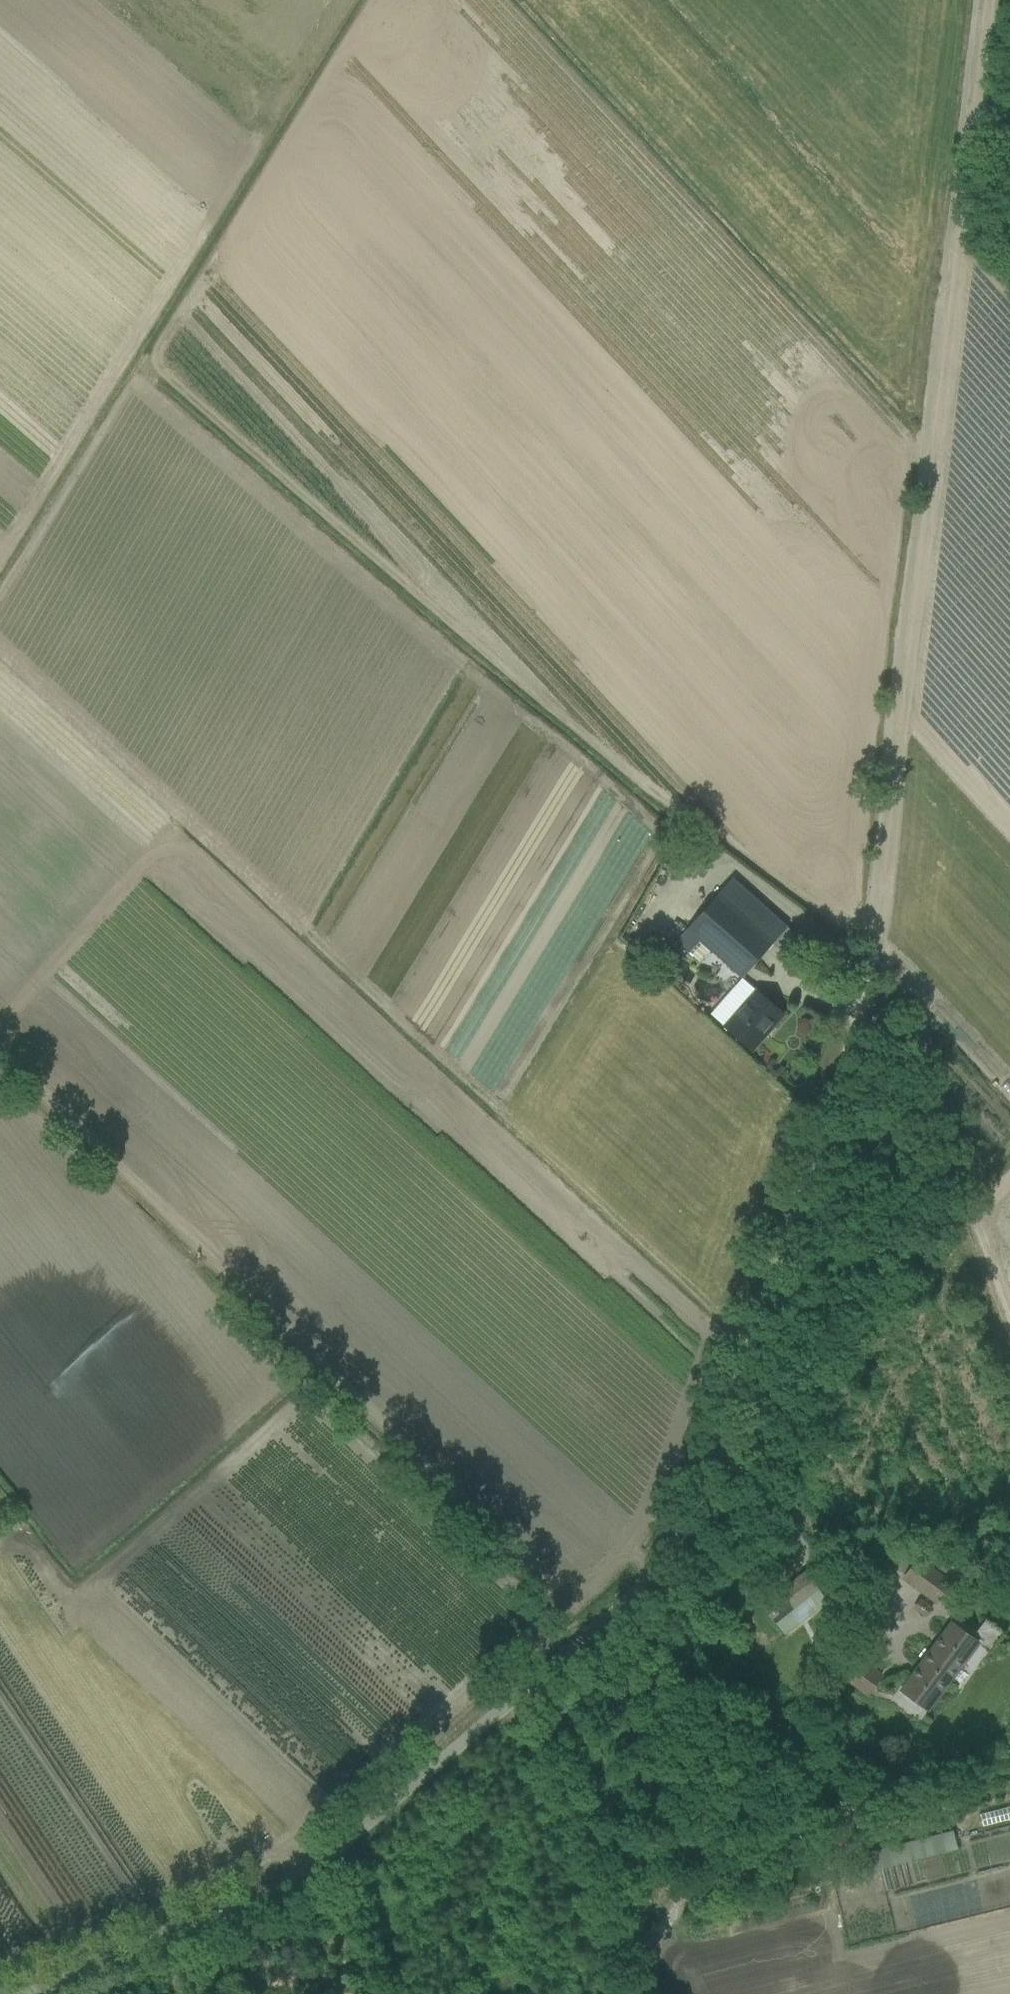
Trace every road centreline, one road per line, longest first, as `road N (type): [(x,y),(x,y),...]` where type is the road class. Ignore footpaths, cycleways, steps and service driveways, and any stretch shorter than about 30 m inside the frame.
road 1 (track): [(869,979),(985,0)]
road 2 (unclassified): [(511,1702),(648,1593),(691,1526),(869,979)]
road 3 (unclassified): [(28,1993),(276,1893),(511,1702)]
road 4 (unclassified): [(625,1993),(511,1702)]

